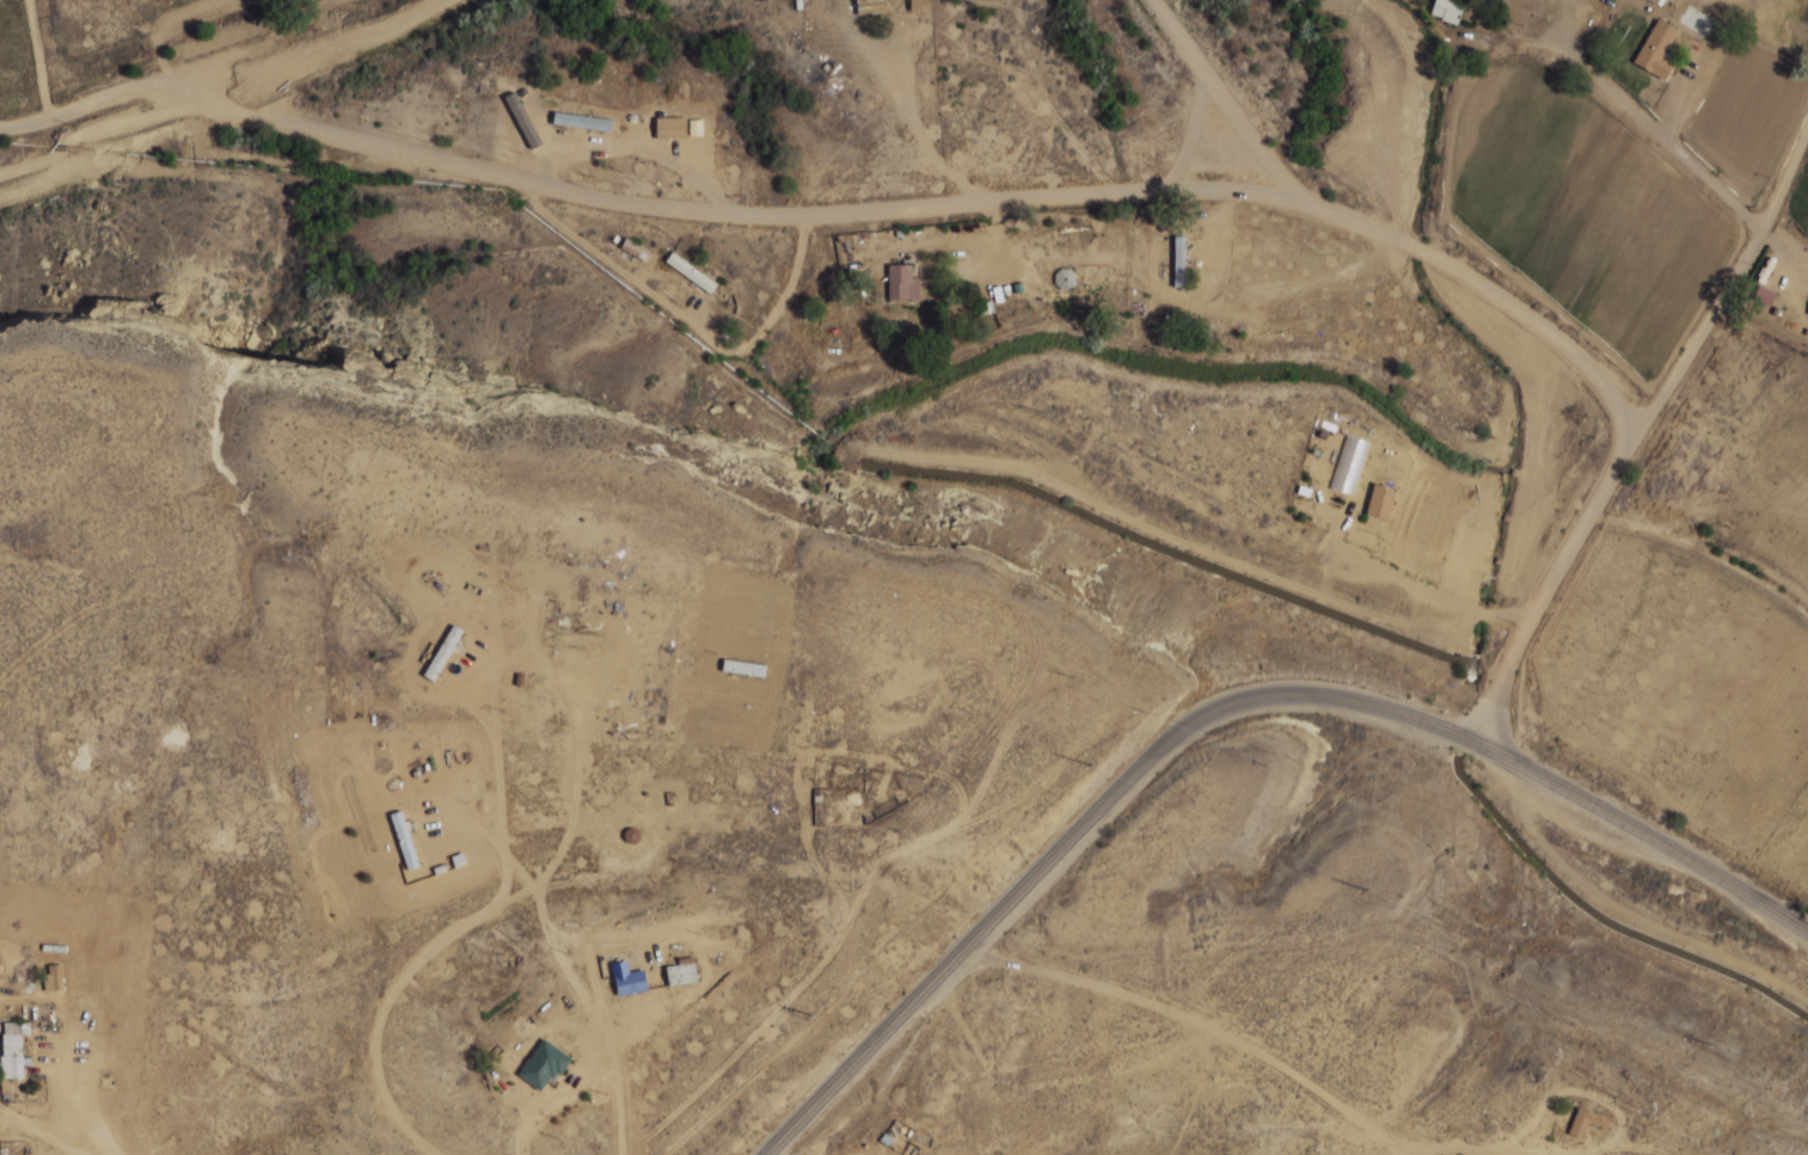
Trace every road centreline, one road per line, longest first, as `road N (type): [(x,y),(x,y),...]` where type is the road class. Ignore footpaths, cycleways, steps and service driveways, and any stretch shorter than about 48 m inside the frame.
road 1 (secondary): [(1807,938),(1478,743),(1319,695),(1244,700),(1202,715),(1169,741),(763,1154)]
road 2 (tertiary): [(195,93),(259,119),(515,179),(791,221)]
road 3 (residential): [(949,963),(952,1003),(985,1063),(1010,1083),(1124,1069),(1224,1040),(1252,1045),(1357,1119)]
road 4 (tertiary): [(791,221),(1170,188),(1298,201)]
road 5 (tertiary): [(1298,201),(1402,239),(1507,303),(1567,352),(1611,403),(1618,425),(1612,474)]
road 6 (residential): [(1612,474),(1704,334),(1807,131)]
road 7 (tertiary): [(1478,743),(1531,615),(1612,474)]
road 8 (tertiary): [(195,93),(367,36),(442,0)]
road 9 (residential): [(1156,0),(1298,201)]
road 10 (residential): [(1357,1119),(1408,1142),(1450,1149),(1567,1154)]
road 11 (tertiary): [(0,132),(195,93)]
road 12 (residential): [(0,172),(177,98)]

